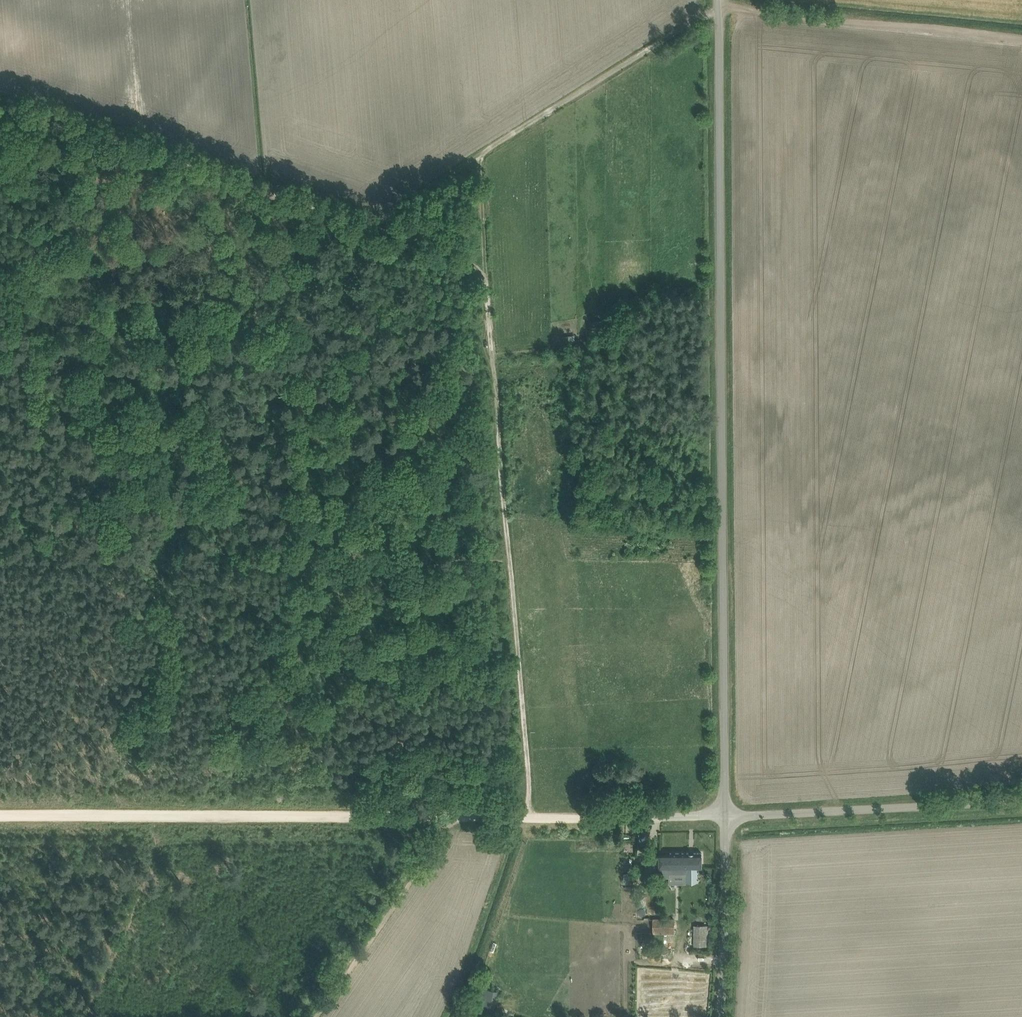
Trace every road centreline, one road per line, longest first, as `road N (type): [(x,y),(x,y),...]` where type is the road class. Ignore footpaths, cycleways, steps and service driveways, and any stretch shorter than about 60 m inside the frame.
road 1 (unclassified): [(727,817),(718,0)]
road 2 (track): [(1021,39),(730,7),(383,224)]
road 3 (track): [(451,820),(0,815)]
road 4 (track): [(383,224),(0,103)]
road 5 (track): [(513,556),(483,252)]
road 6 (unclassified): [(727,817),(1021,802)]
road 7 (track): [(534,819),(513,556)]
road 8 (track): [(451,820),(314,1016)]
road 9 (unclassified): [(725,1016),(727,817)]
road 10 (track): [(672,820),(534,819)]

